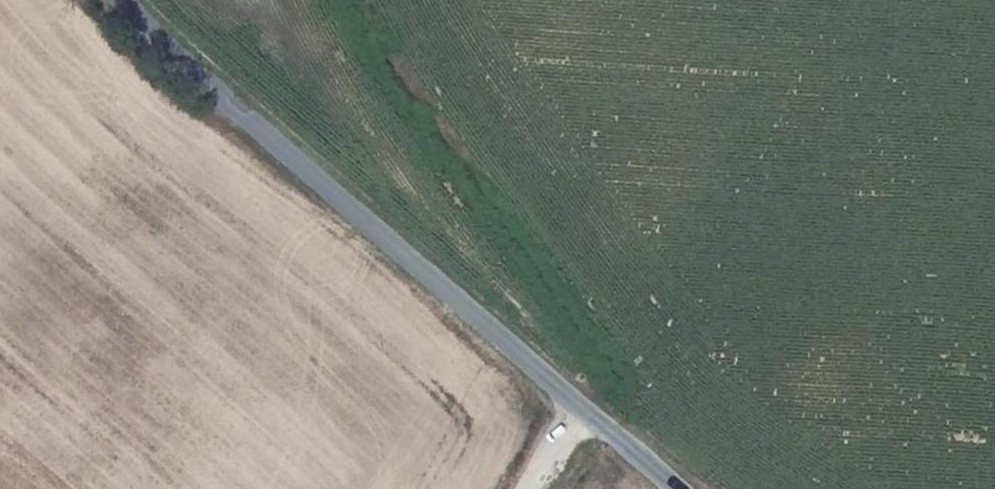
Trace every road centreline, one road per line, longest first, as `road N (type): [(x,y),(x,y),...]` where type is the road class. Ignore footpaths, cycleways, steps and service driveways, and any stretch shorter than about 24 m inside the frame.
road 1 (unclassified): [(683,488),(117,0)]

